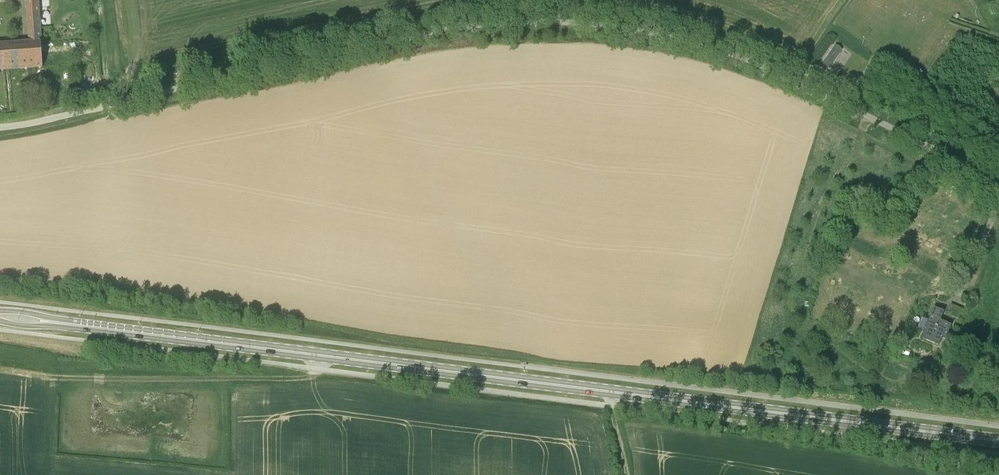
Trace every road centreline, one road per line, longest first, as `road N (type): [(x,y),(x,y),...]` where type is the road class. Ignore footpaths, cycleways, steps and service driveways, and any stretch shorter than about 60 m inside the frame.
road 1 (unclassified): [(998,183),(760,65),(671,38),(557,21),(420,34),(0,127)]
road 2 (primary): [(998,441),(50,322)]
road 3 (track): [(0,369),(58,378),(306,380),(316,375),(319,356)]

